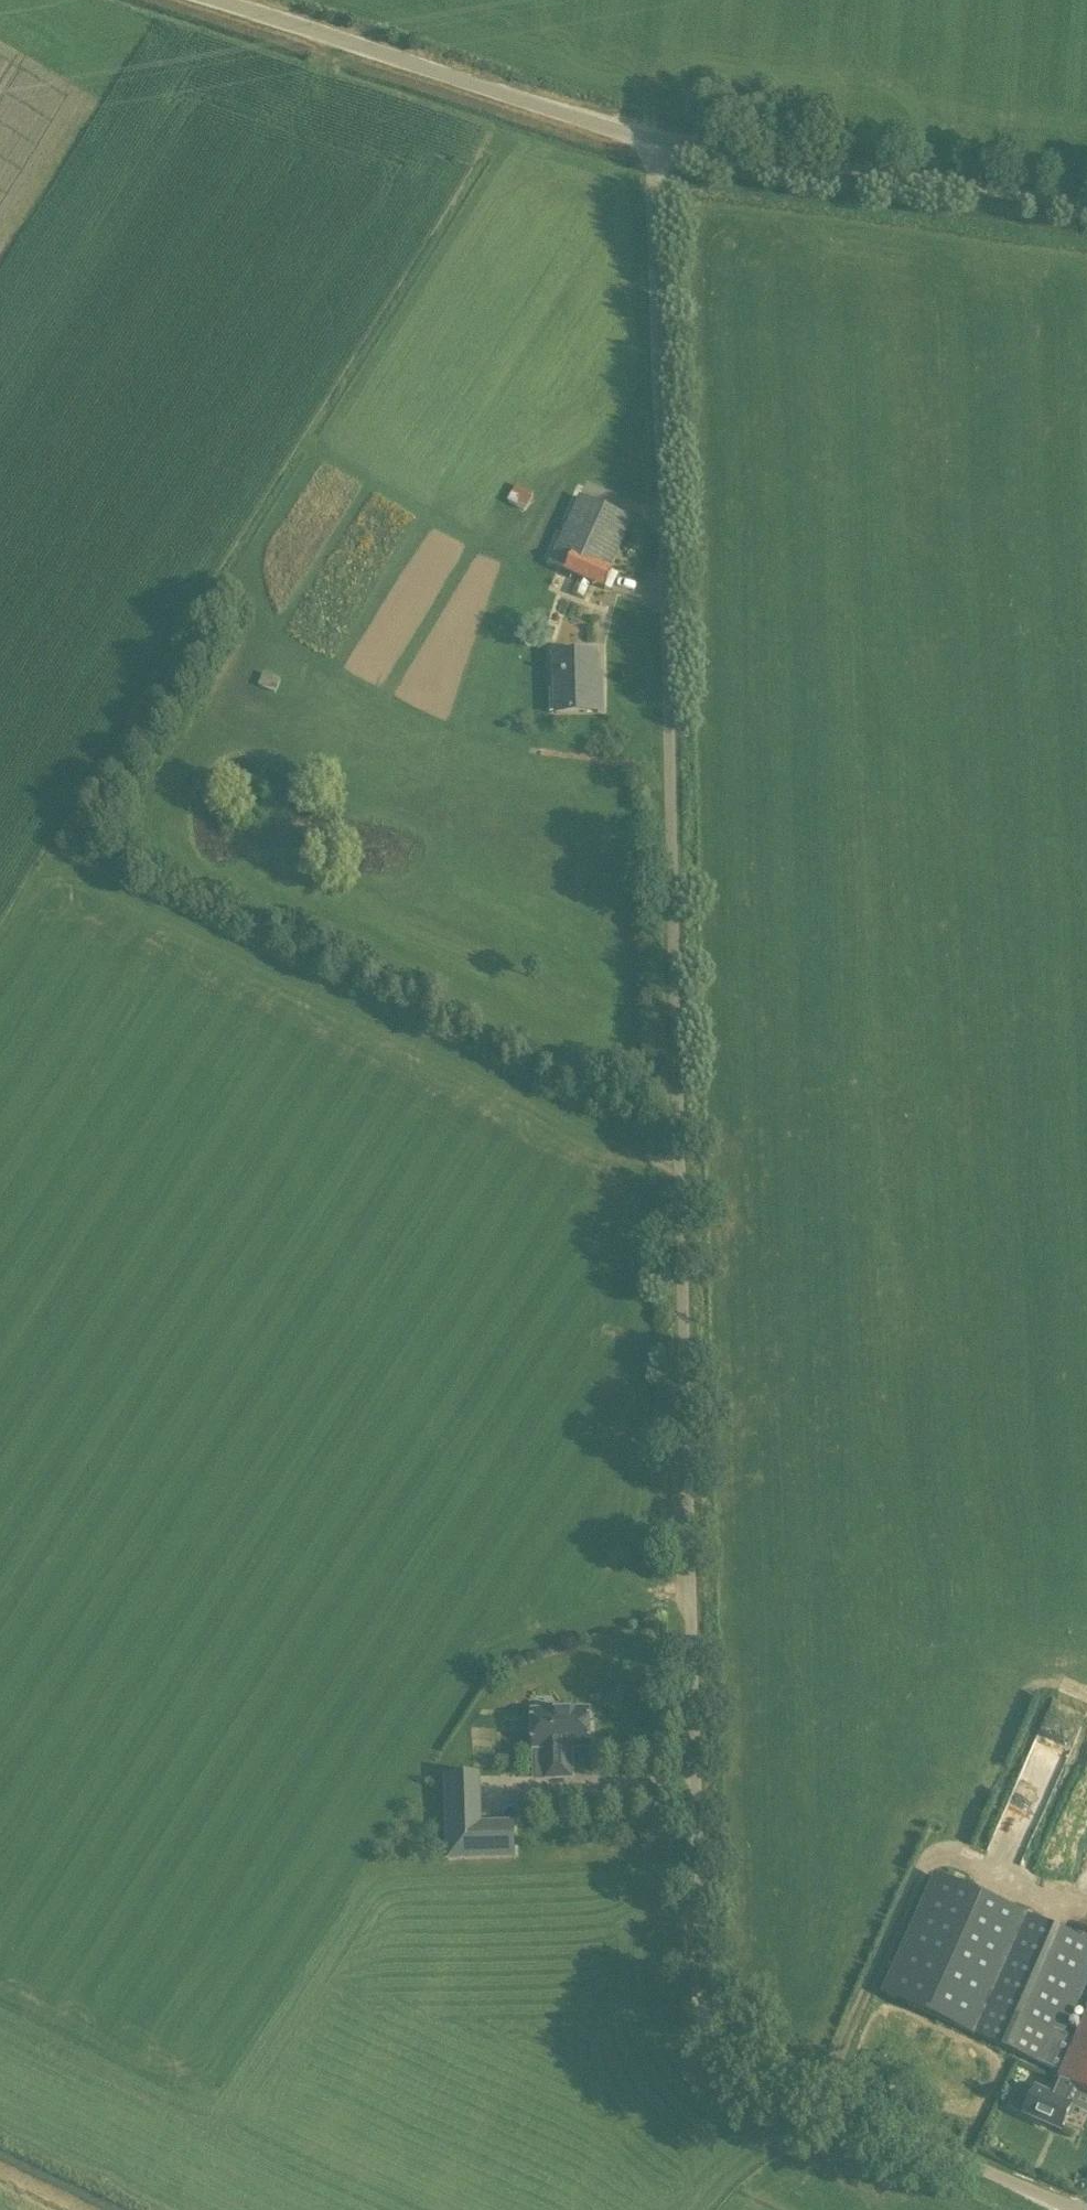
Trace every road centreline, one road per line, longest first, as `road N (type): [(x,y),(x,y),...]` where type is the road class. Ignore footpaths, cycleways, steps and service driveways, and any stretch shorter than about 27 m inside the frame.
road 1 (unclassified): [(1086,2209),(711,2041),(654,137)]
road 2 (unclassified): [(654,137),(230,0)]
road 3 (unclassified): [(1086,201),(654,137)]

